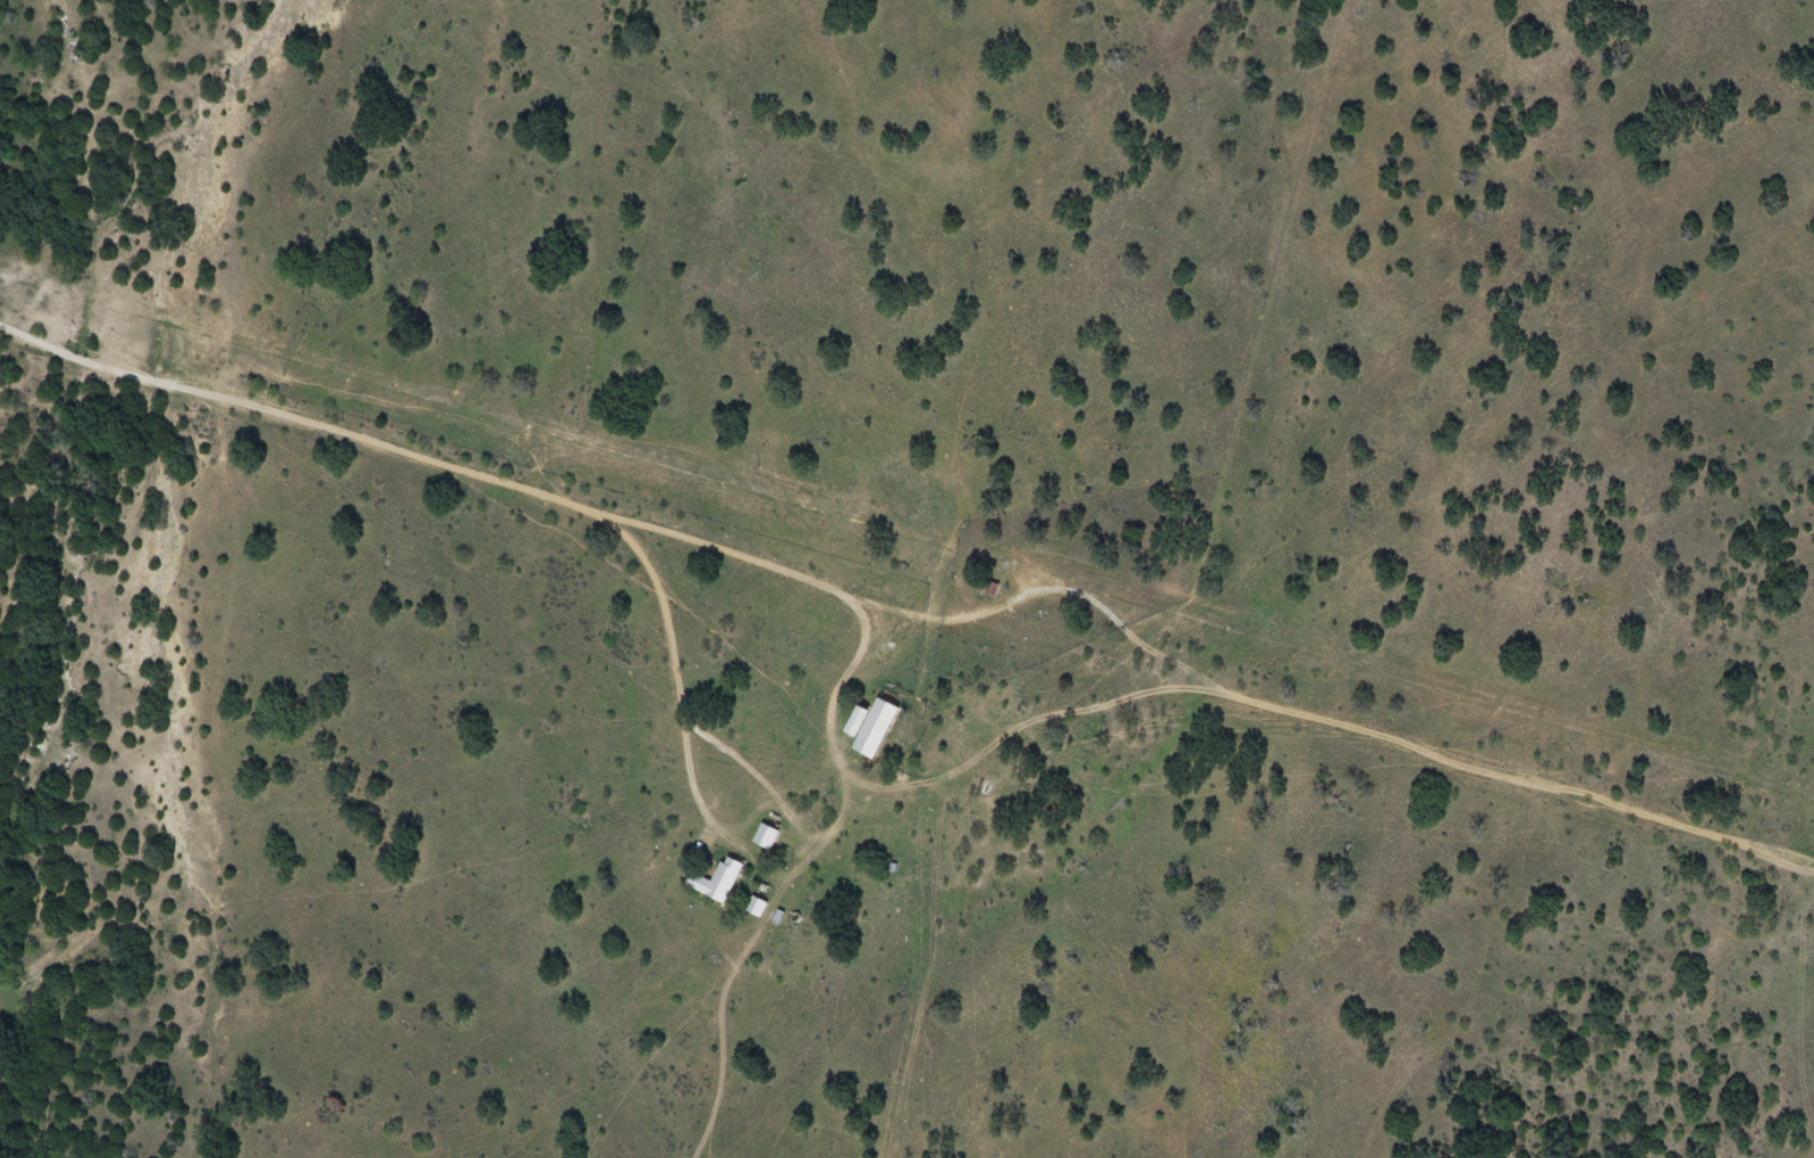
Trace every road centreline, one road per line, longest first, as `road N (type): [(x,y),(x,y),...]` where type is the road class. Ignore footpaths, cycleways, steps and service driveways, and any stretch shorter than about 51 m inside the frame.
road 1 (residential): [(513,534),(550,426),(1387,707),(1813,793)]
road 2 (residential): [(942,707),(688,589),(0,370)]
road 3 (residential): [(641,575),(675,623),(653,707),(654,775),(692,859),(723,899)]

